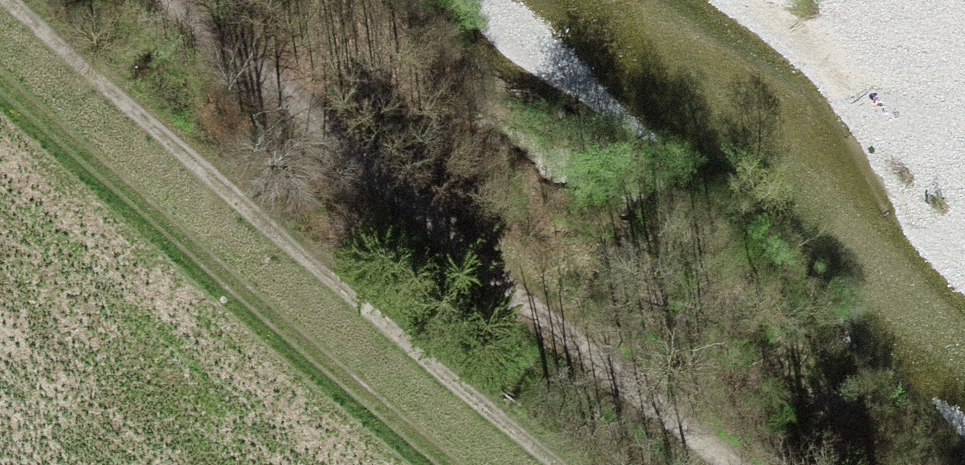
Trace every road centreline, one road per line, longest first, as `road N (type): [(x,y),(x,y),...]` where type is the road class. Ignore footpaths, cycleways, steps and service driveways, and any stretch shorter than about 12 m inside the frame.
road 1 (track): [(733,464),(176,0)]
road 2 (track): [(14,0),(283,256),(549,464)]
road 3 (track): [(0,62),(214,263),(465,464)]

